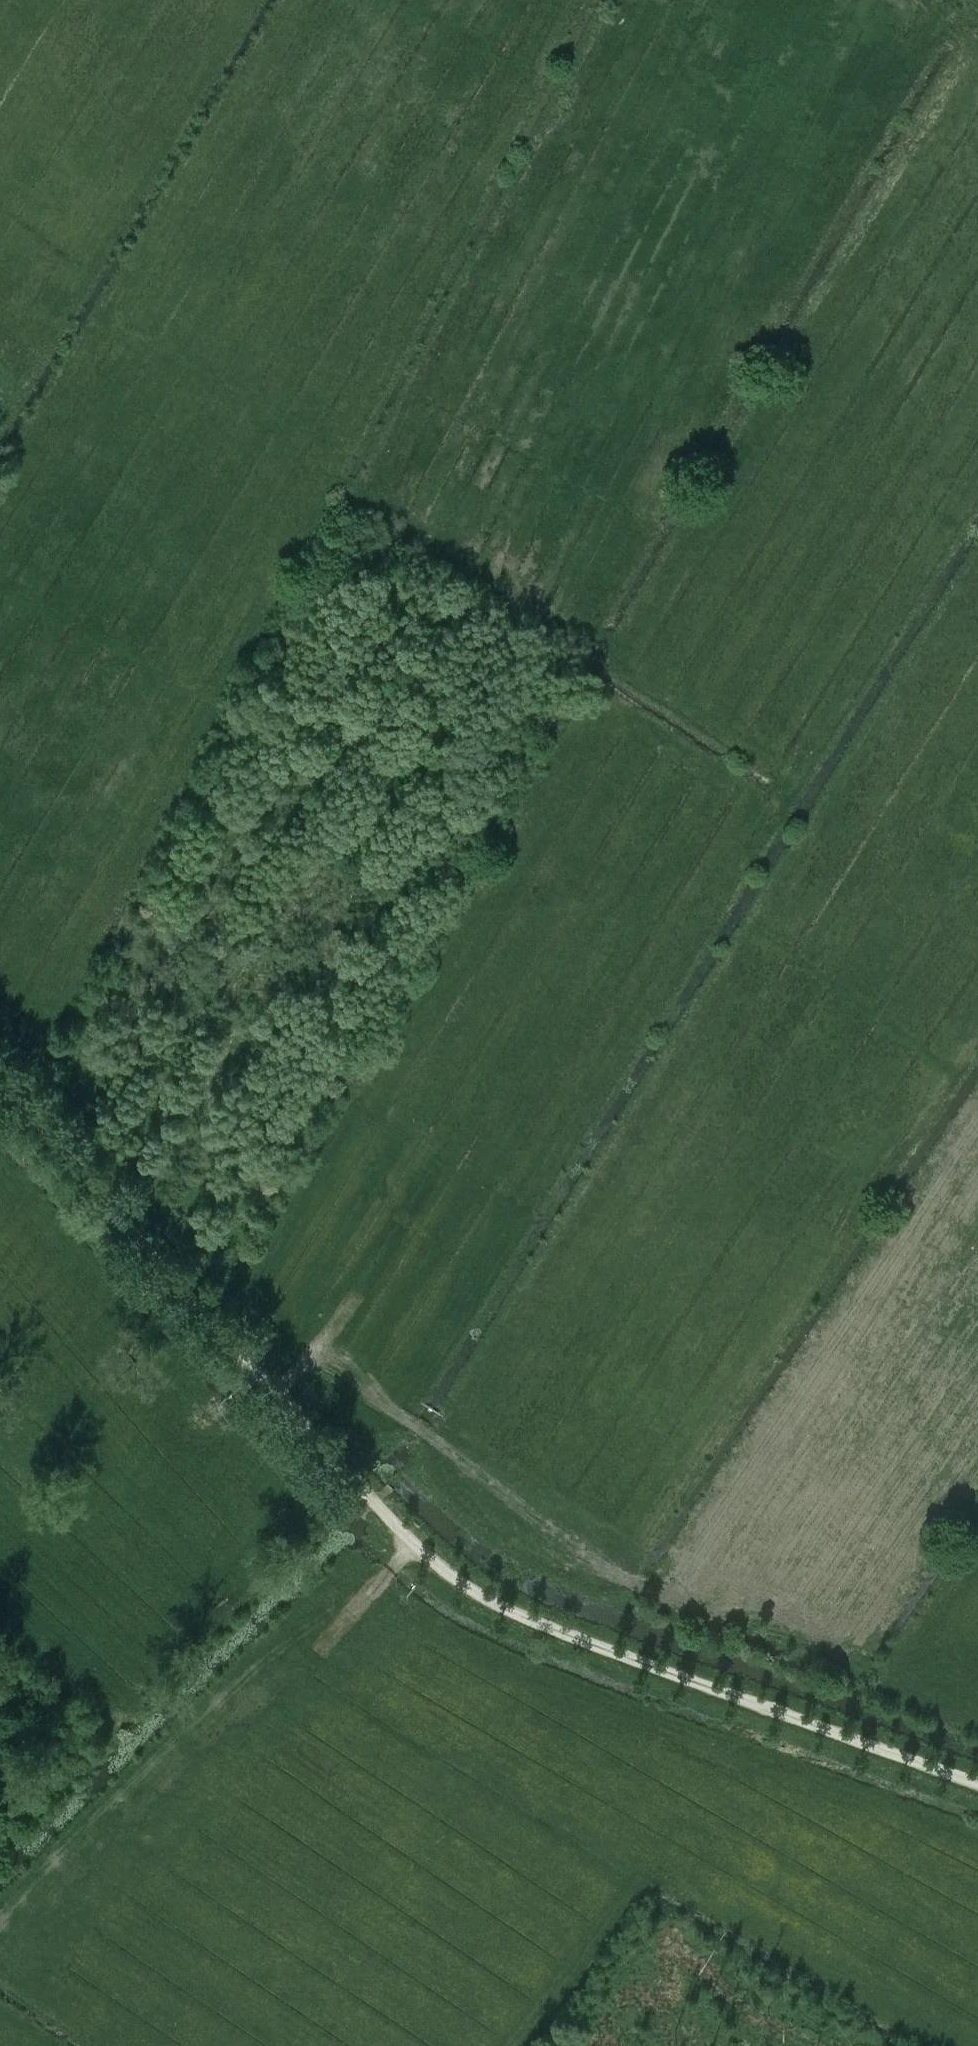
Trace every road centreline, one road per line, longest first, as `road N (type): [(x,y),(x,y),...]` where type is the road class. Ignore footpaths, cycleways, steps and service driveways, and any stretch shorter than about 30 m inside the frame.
road 1 (track): [(977,1785),(536,1624),(482,1596),(435,1562),(370,1493),(0,1084)]

